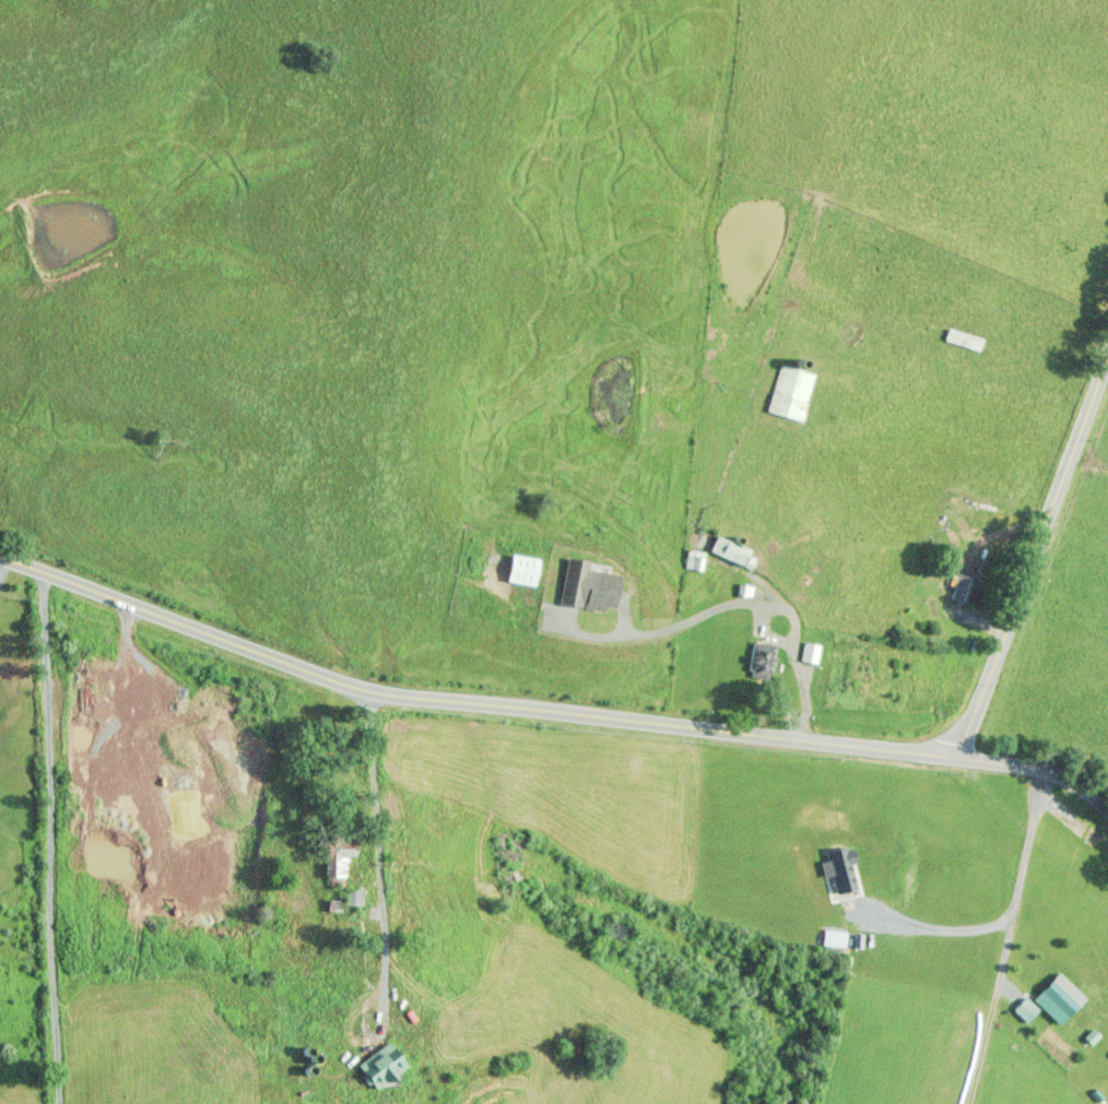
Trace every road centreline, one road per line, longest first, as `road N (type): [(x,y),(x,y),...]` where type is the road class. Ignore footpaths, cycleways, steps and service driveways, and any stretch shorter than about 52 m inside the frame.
road 1 (residential): [(1107,810),(1022,765),(350,685),(0,556)]
road 2 (residential): [(955,756),(1107,355)]

